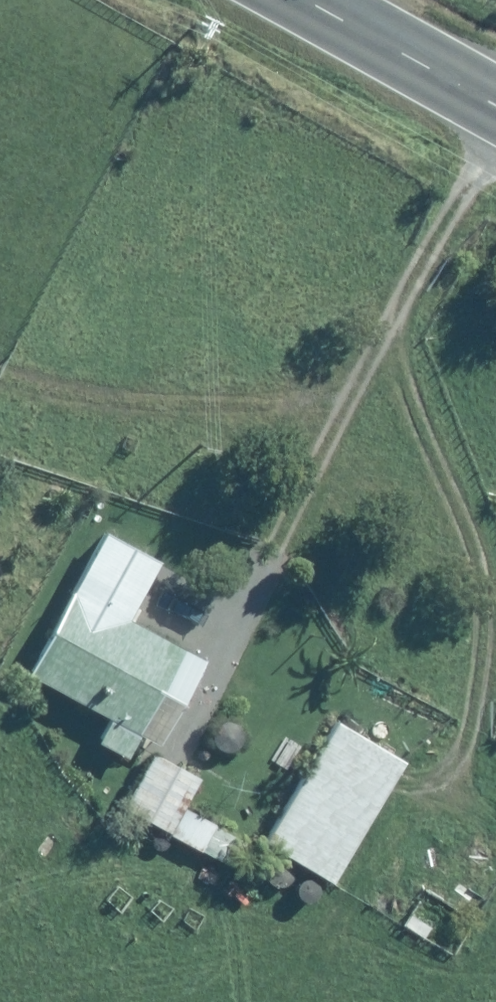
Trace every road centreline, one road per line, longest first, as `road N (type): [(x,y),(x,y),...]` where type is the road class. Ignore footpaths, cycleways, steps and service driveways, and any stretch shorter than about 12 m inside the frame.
road 1 (track): [(0,373),(212,408),(358,389)]
road 2 (secondary): [(495,108),(300,0)]

